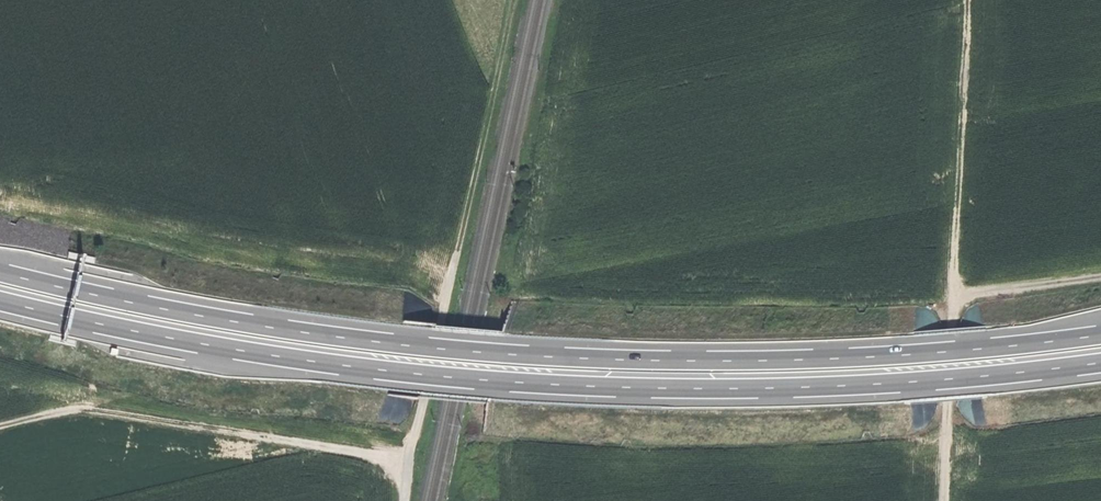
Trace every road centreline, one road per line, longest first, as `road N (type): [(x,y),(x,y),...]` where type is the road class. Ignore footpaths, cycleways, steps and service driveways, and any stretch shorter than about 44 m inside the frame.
road 1 (trunk): [(1100,336),(806,361),(600,361),(332,339),(0,276)]
road 2 (trunk): [(0,304),(338,368),(594,388),(909,383),(1100,364)]
road 3 (track): [(0,426),(72,408),(409,467)]
road 4 (track): [(954,301),(968,0)]
road 5 (track): [(453,271),(514,0)]
road 6 (unclassified): [(405,500),(453,271)]
road 7 (track): [(944,500),(954,301)]
road 8 (track): [(1100,419),(947,437)]
road 9 (track): [(954,301),(1100,279)]

